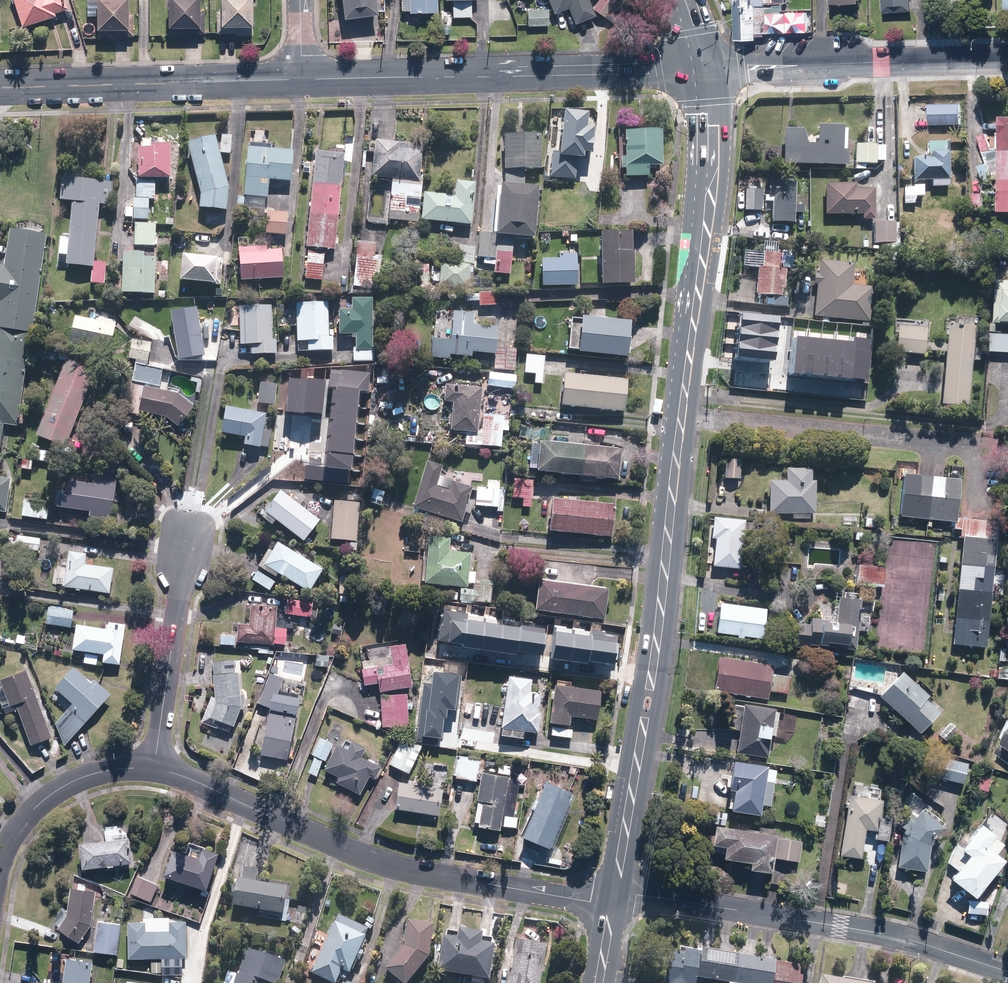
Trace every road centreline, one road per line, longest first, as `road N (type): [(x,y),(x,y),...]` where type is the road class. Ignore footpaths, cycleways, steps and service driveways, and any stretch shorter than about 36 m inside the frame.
road 1 (secondary): [(704,69),(711,146),(648,703),(614,898)]
road 2 (residential): [(153,769),(383,863),(585,902),(614,898)]
road 3 (residential): [(1007,972),(880,933),(639,894),(614,898)]
road 4 (tertiary): [(302,79),(704,69)]
road 5 (residential): [(704,69),(1007,60)]
road 6 (tertiary): [(0,88),(302,79)]
road 7 (residential): [(186,550),(153,769)]
road 8 (residential): [(0,869),(17,827),(58,790),(111,769),(153,769)]

